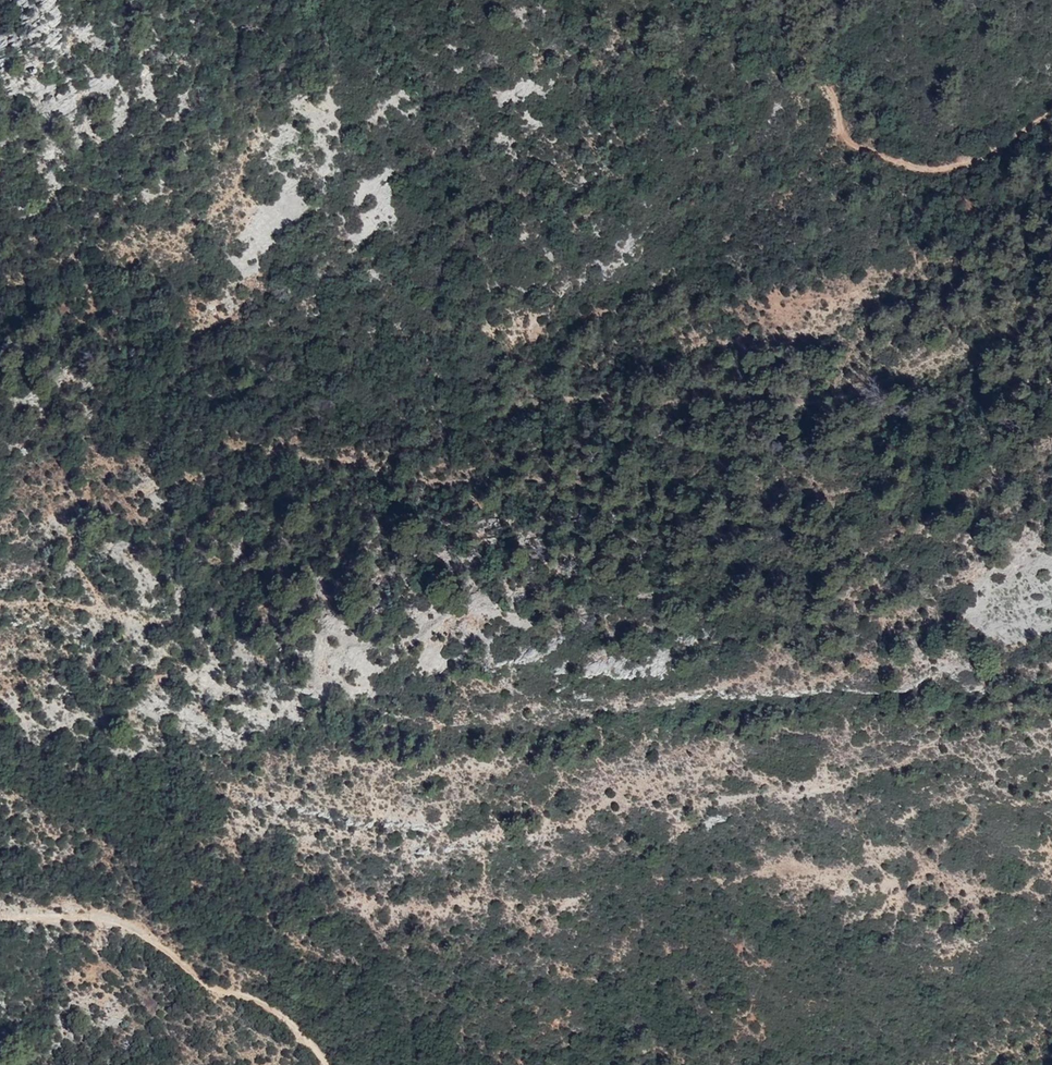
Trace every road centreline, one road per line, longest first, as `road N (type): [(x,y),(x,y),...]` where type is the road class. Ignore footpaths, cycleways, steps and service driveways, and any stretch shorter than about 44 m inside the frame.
road 1 (track): [(1051,107),(1012,146),(922,171),(877,155),(849,140),(827,80),(757,0)]
road 2 (track): [(0,915),(133,934),(326,1064)]

